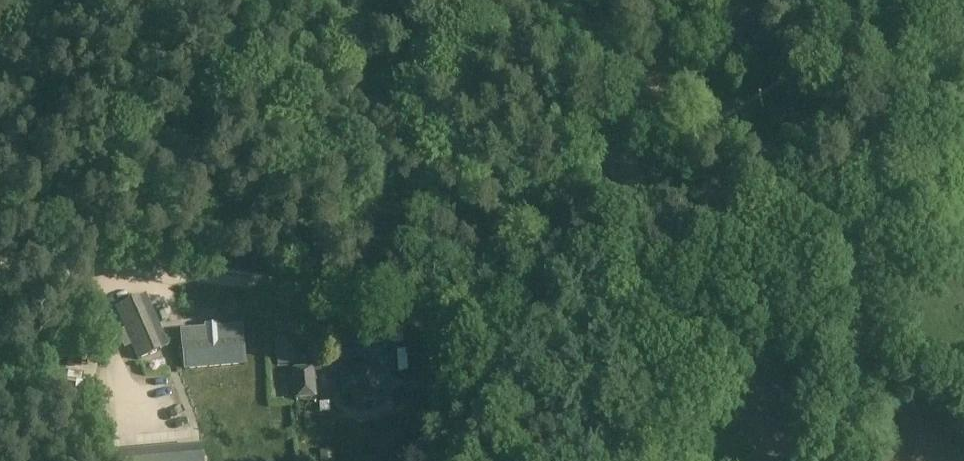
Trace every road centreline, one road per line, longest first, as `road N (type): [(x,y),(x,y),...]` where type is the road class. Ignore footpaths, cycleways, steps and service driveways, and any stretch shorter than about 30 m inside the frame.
road 1 (track): [(773,0),(661,59),(649,78),(633,181),(657,206),(698,218),(759,174),(856,74),(900,55)]
road 2 (track): [(419,317),(347,298),(63,264),(0,276)]
road 3 (track): [(900,55),(860,460)]
road 4 (track): [(433,460),(437,354),(419,317)]
road 5 (track): [(493,0),(409,92)]

